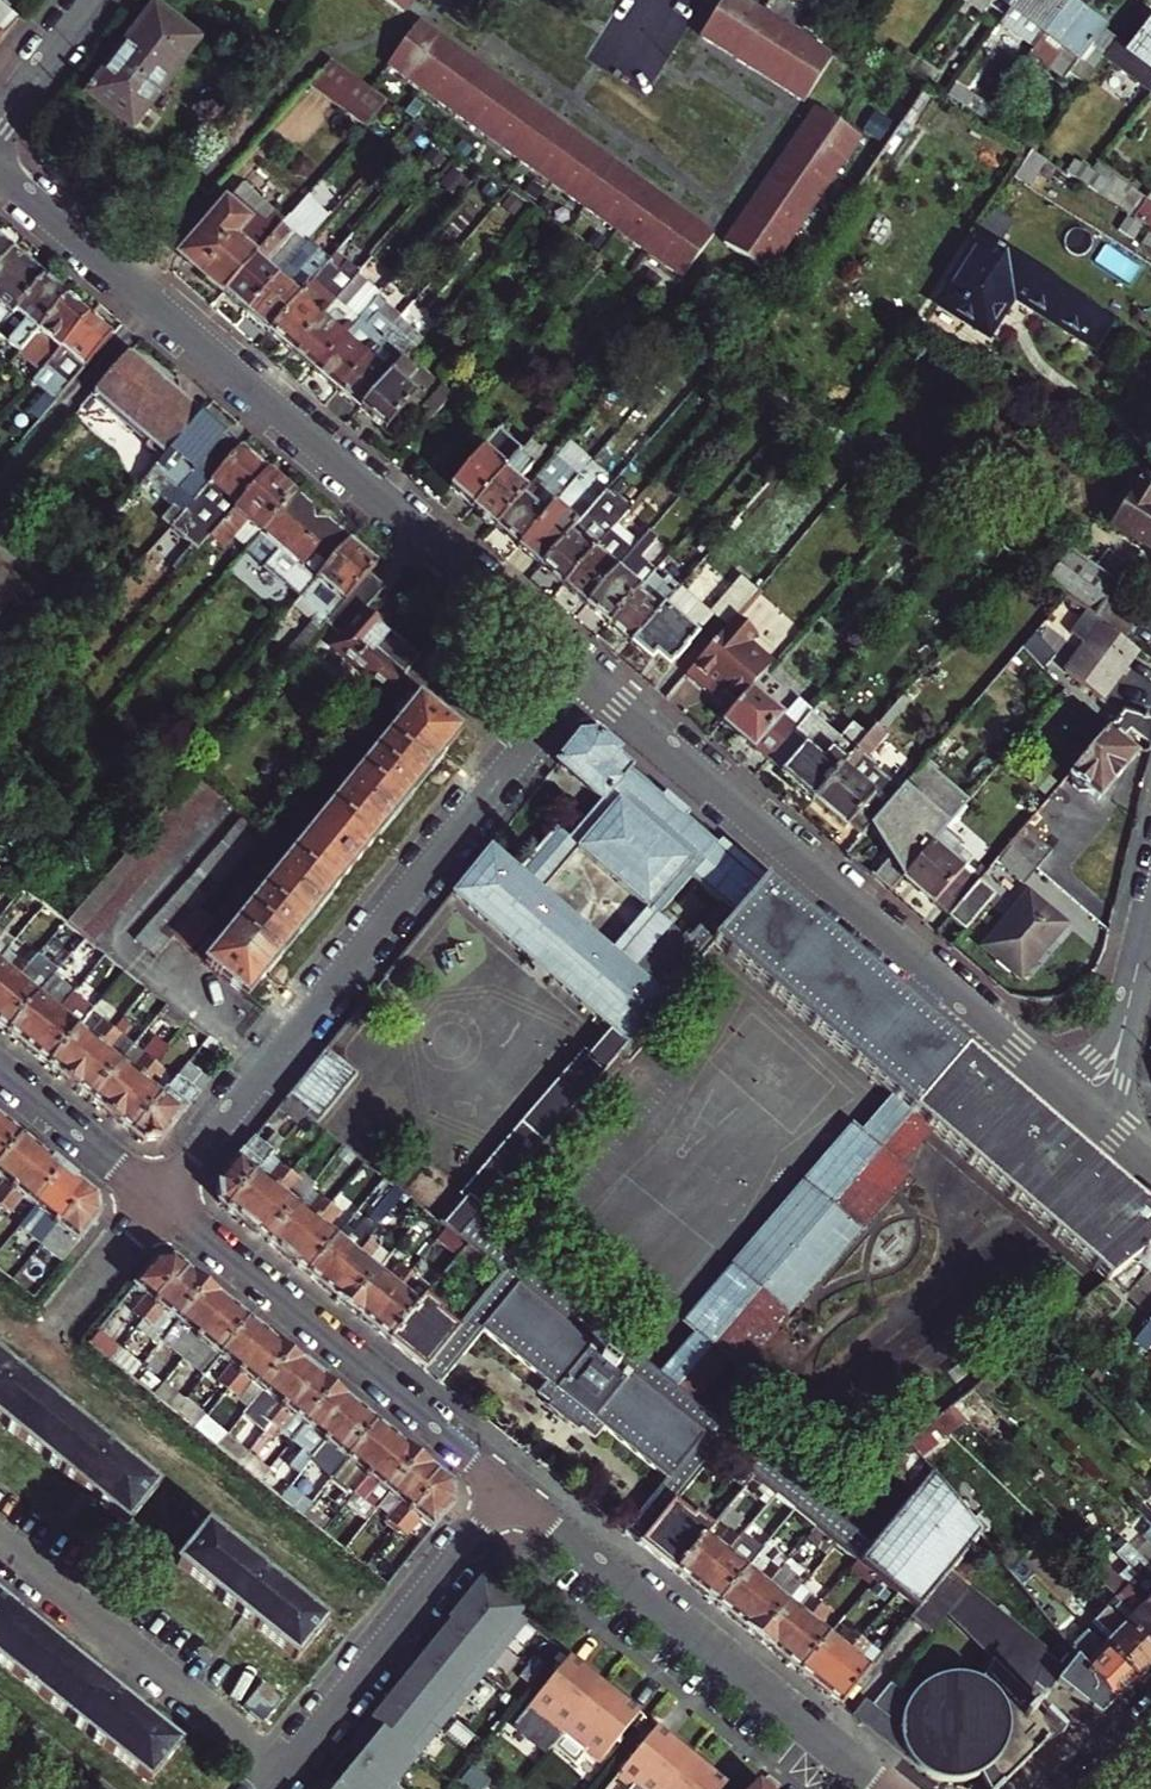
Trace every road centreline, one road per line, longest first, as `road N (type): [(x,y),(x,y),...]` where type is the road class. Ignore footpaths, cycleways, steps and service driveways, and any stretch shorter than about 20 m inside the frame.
road 1 (residential): [(0,168),(583,670)]
road 2 (residential): [(583,670),(158,1197)]
road 3 (residential): [(583,670),(1082,1101)]
road 4 (residential): [(511,1488),(885,1788)]
road 5 (residential): [(158,1197),(511,1488)]
road 6 (residential): [(389,1638),(38,1351)]
road 7 (residential): [(1082,1101),(1116,1047),(1150,906)]
road 8 (residential): [(0,1070),(158,1197)]
road 9 (residential): [(158,1197),(38,1351)]
road 10 (residential): [(511,1488),(389,1638)]
road 11 (residential): [(389,1638),(268,1788)]
road 12 (residential): [(0,119),(88,0)]

